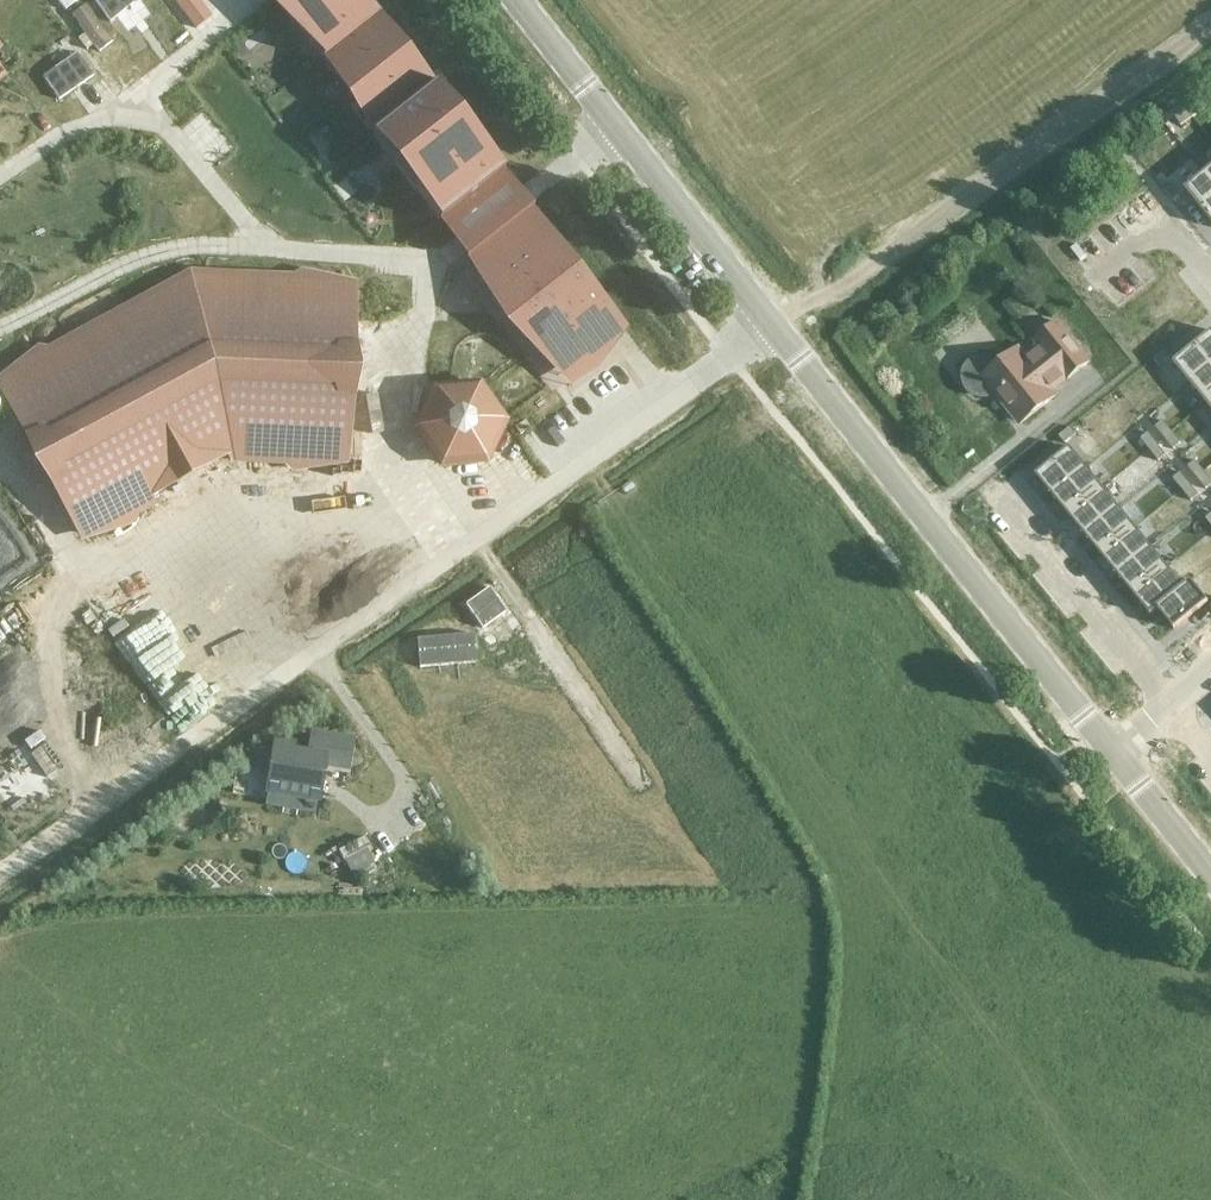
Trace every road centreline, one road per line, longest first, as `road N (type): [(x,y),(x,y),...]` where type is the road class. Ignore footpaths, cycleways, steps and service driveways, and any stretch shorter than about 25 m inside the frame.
road 1 (residential): [(0,872),(773,327)]
road 2 (tertiary): [(1106,753),(773,327)]
road 3 (unclassified): [(1210,23),(845,287),(773,327)]
road 4 (residential): [(264,240),(421,259),(474,236),(612,132)]
road 5 (residential): [(264,240),(163,128),(131,119),(77,130),(0,178)]
road 6 (residential): [(996,506),(1164,708)]
road 7 (tertiary): [(773,327),(612,132)]
road 8 (residential): [(0,328),(155,247)]
road 9 (tertiary): [(1210,883),(1106,753)]
road 10 (tertiary): [(612,132),(511,0)]

